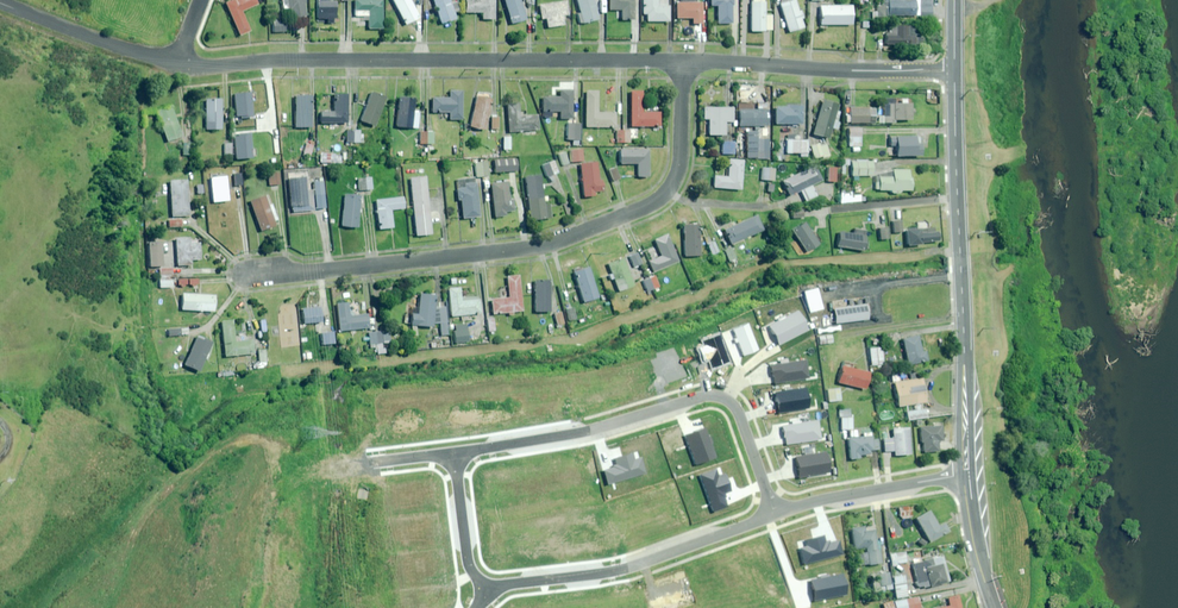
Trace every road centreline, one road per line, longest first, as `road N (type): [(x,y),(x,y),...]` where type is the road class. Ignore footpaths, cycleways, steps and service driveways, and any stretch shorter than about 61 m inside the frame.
road 1 (residential): [(255,273),(533,248),(638,212),(666,195),(680,168),(685,62)]
road 2 (residential): [(178,66),(685,62)]
road 3 (residential): [(774,516),(735,405),(724,399),(453,453)]
road 4 (tertiary): [(965,476),(955,71)]
road 5 (residential): [(774,516),(640,564),(488,592)]
road 6 (residential): [(685,62),(955,71)]
road 7 (residential): [(965,476),(832,497),(774,516)]
road 8 (residential): [(0,3),(178,66)]
road 9 (residential): [(453,453),(468,561),(488,592)]
road 10 (tertiary): [(995,607),(965,476)]

